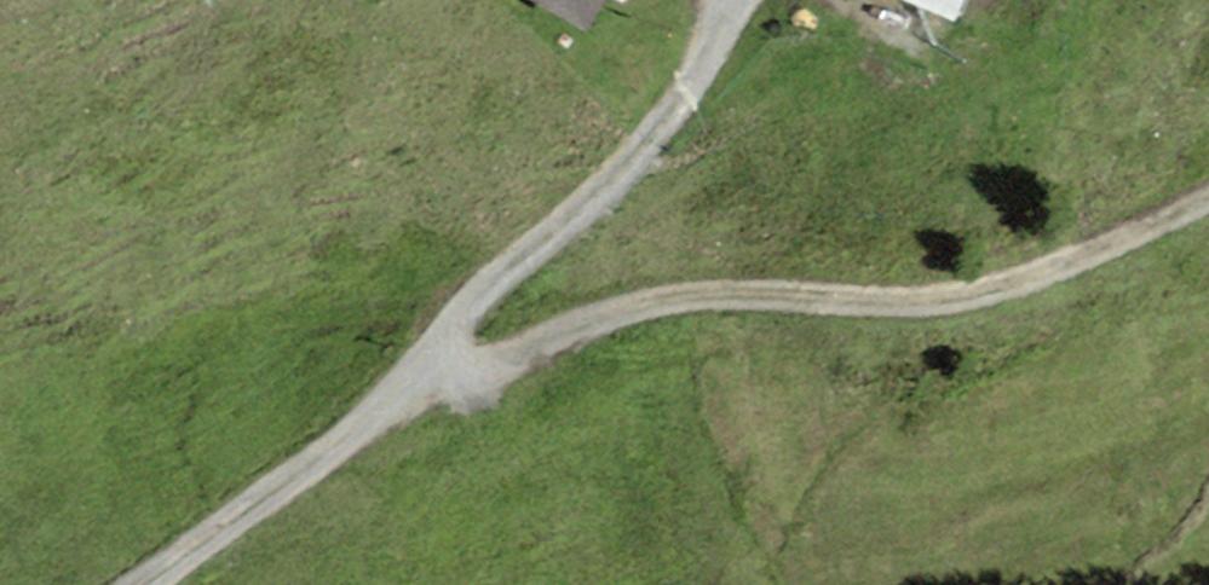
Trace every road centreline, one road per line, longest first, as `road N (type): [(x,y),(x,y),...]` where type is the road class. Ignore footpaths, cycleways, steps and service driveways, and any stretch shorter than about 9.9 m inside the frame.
road 1 (track): [(1208,200),(1064,267),(979,295),(880,303),(719,293),(621,311),(485,369),(431,369)]
road 2 (track): [(431,369),(457,321),(598,196),(701,77),(732,0)]
road 3 (track): [(431,369),(150,584)]

